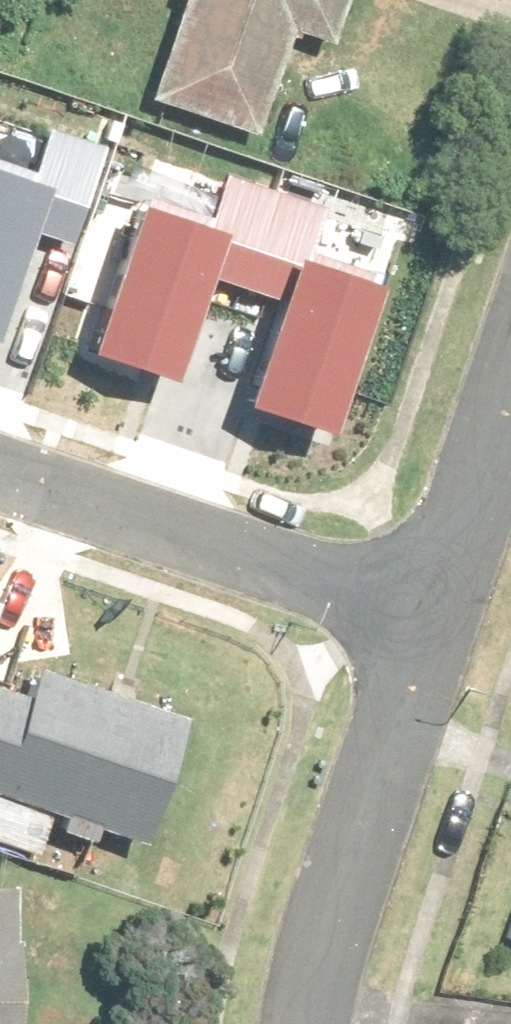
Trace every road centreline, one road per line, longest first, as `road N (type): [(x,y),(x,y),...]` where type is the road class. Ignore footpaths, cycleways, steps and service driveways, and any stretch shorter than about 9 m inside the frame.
road 1 (residential): [(0,467),(434,619)]
road 2 (residential): [(308,1023),(434,619)]
road 3 (residential): [(434,619),(510,399)]

